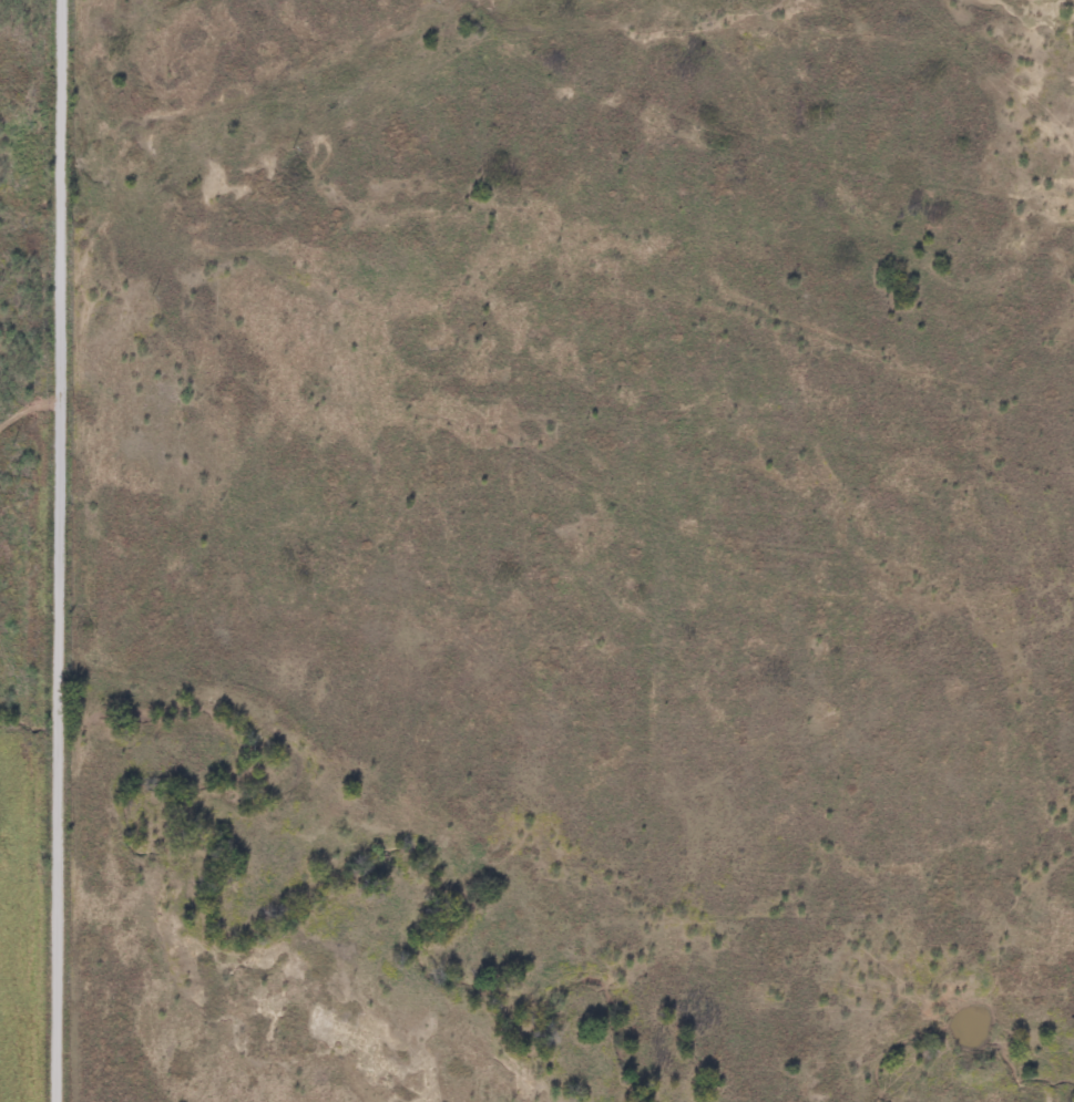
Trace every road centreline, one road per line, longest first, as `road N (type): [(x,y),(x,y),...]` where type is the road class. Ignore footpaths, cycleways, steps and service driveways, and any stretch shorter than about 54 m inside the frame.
road 1 (residential): [(60,1101),(65,0)]

